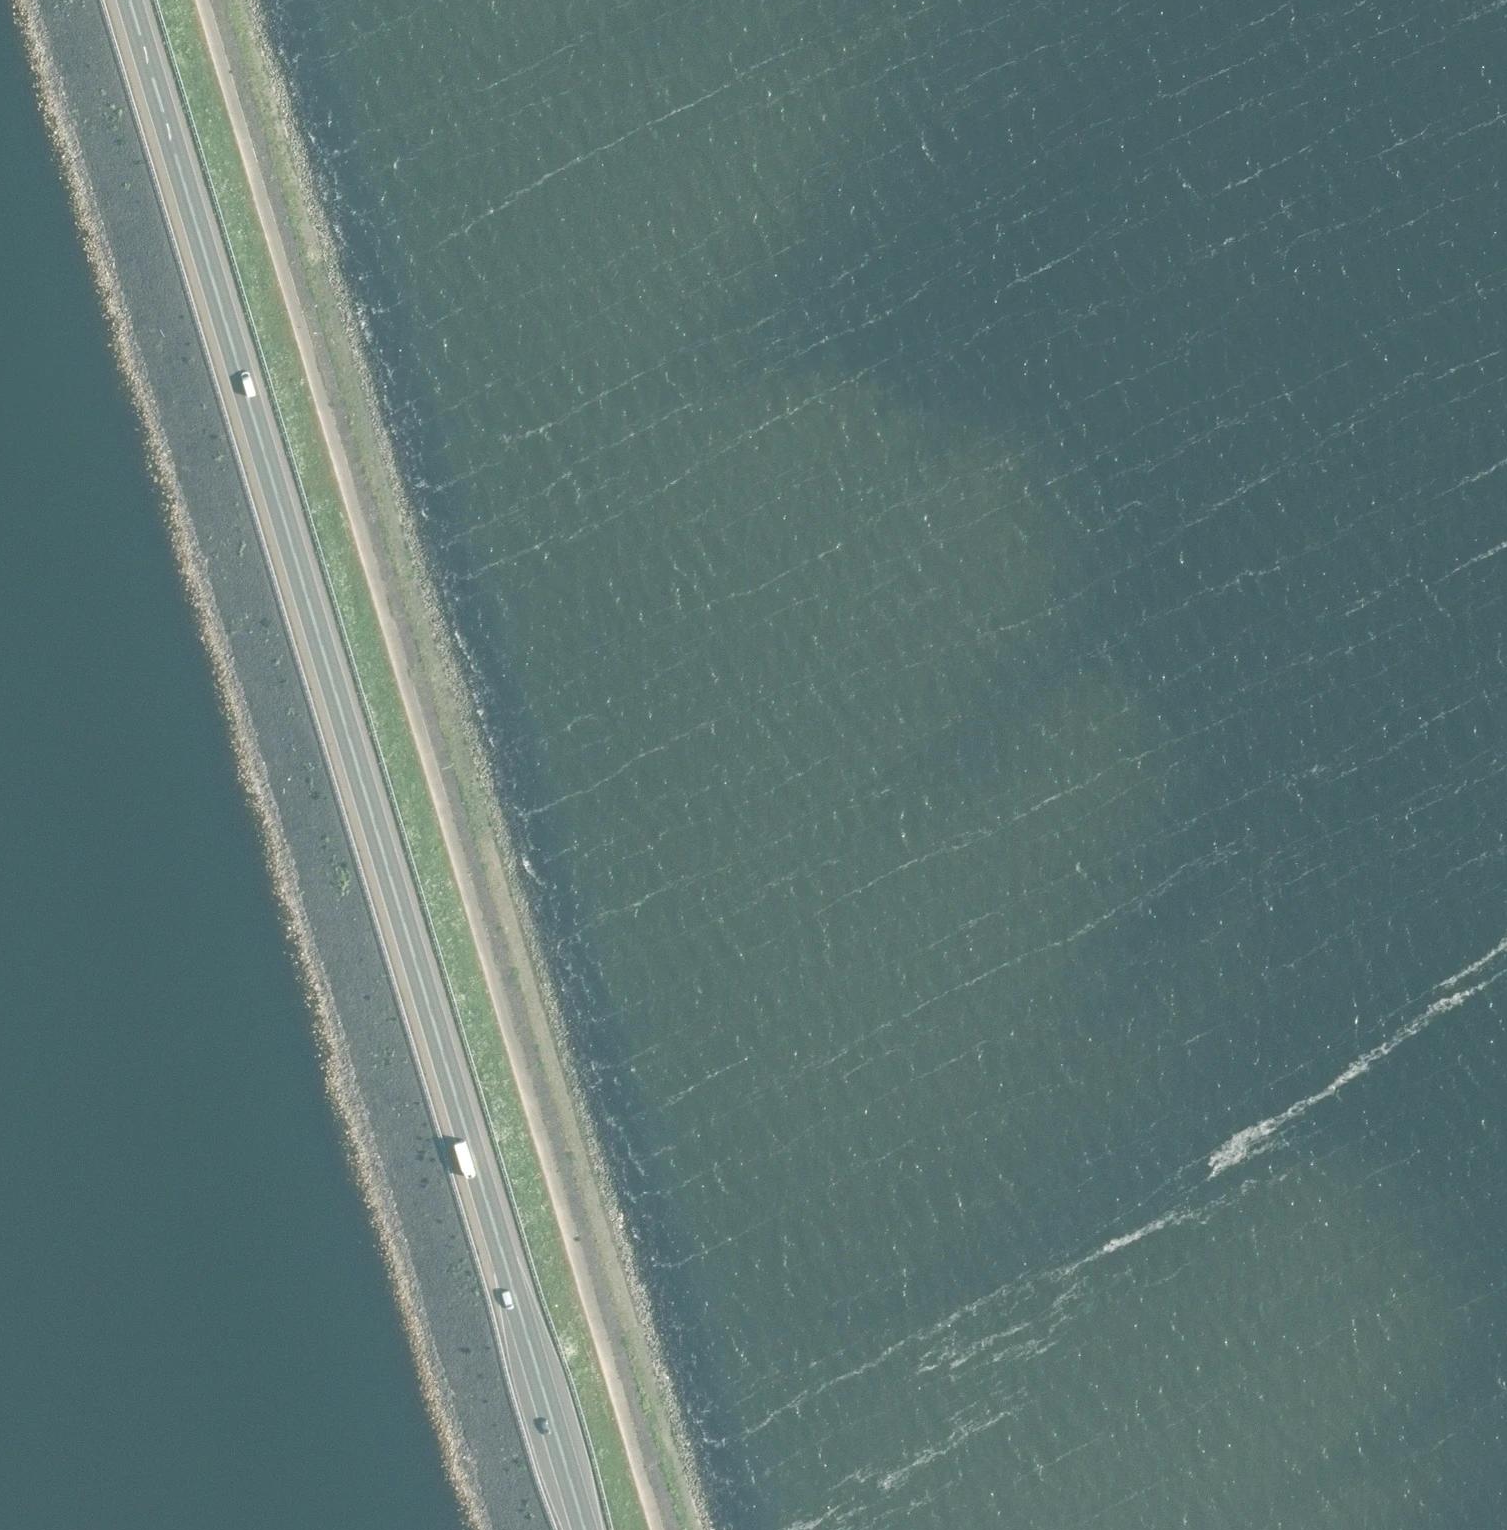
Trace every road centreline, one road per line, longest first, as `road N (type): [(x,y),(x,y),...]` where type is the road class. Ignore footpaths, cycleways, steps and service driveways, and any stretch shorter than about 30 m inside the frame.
road 1 (trunk): [(554,1529),(100,0)]

